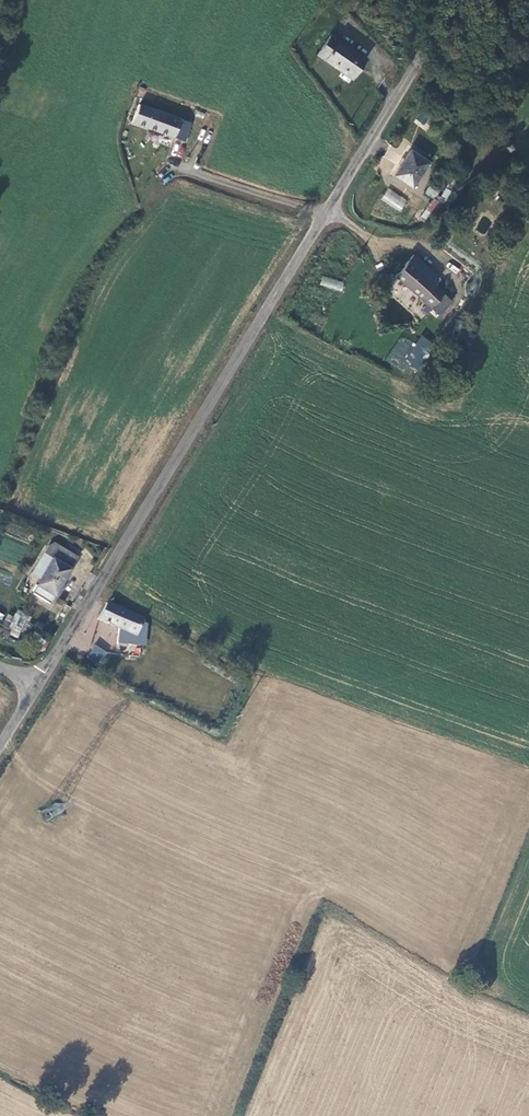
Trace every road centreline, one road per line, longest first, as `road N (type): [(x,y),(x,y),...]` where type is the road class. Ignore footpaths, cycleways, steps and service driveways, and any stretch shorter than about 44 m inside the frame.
road 1 (unclassified): [(34,687),(462,0)]

